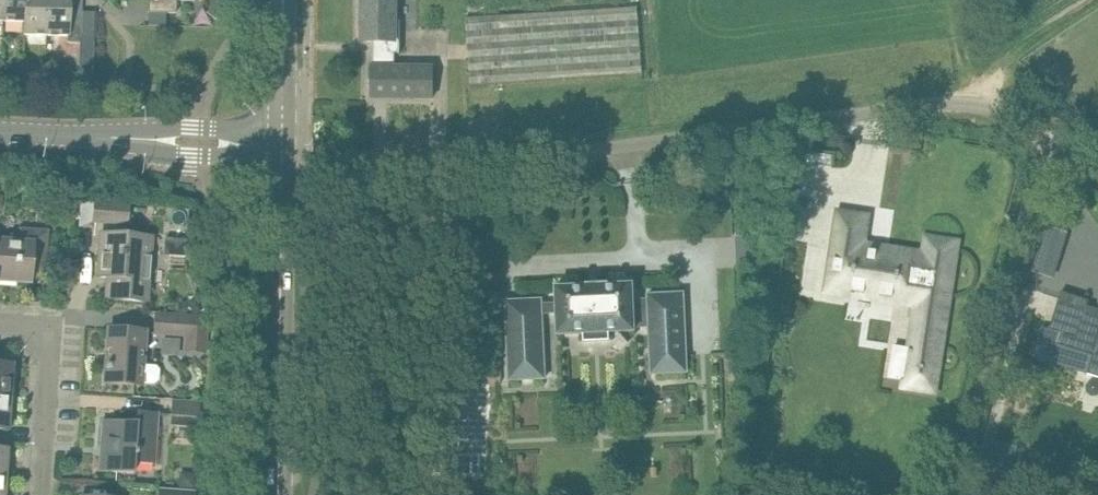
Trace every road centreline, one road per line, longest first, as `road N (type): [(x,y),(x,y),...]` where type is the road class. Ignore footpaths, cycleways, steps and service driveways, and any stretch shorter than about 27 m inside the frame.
road 1 (unclassified): [(1052,148),(1001,111),(947,101),(338,183),(305,173),(283,151)]
road 2 (residential): [(955,494),(1052,148)]
road 3 (tertiary): [(278,494),(283,151)]
road 4 (secondary): [(0,131),(207,141)]
road 5 (residential): [(42,494),(50,367),(42,334),(0,321)]
road 6 (secondary): [(283,151),(284,0)]

